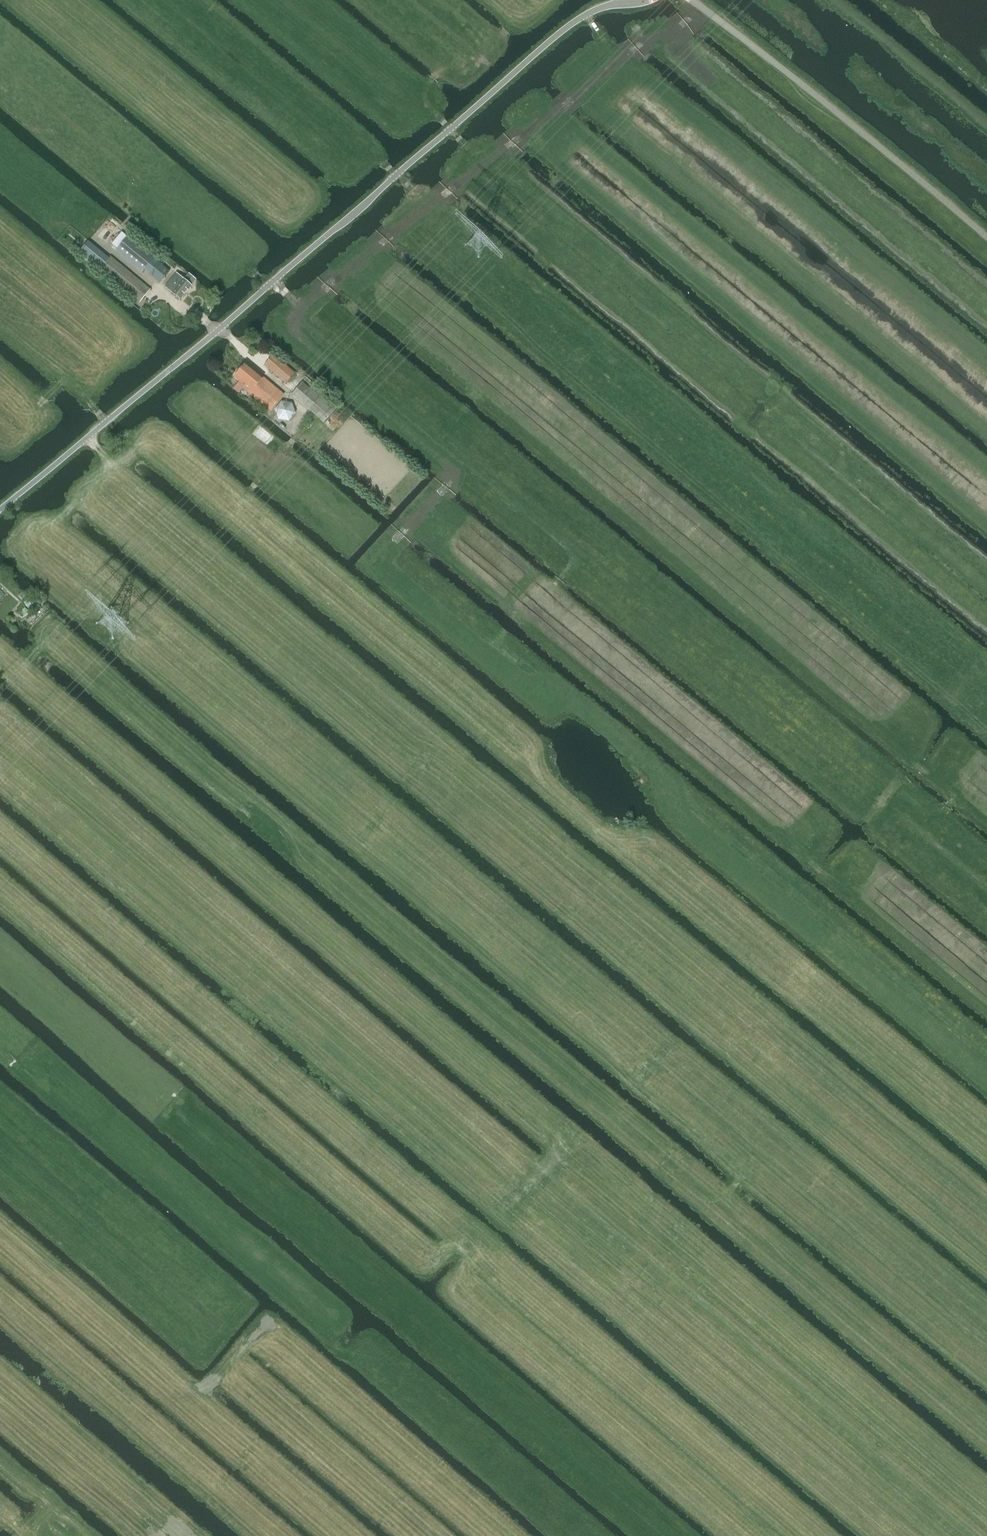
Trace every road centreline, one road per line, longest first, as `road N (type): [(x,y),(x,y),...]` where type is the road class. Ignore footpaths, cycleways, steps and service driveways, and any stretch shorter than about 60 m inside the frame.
road 1 (unclassified): [(0,511),(571,25),(605,5),(648,0)]
road 2 (track): [(87,398),(118,433),(208,501)]

